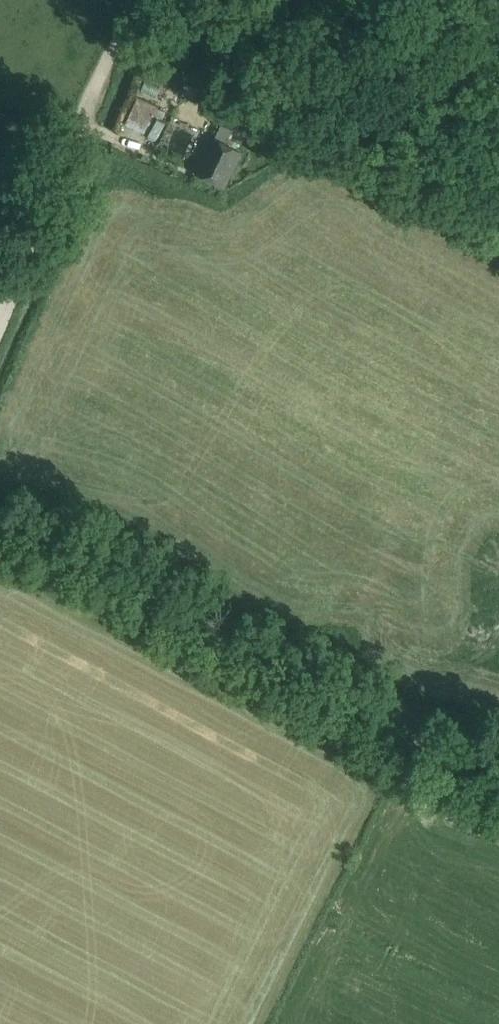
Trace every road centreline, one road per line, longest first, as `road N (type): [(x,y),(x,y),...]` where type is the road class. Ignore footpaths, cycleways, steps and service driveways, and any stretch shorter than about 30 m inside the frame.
road 1 (track): [(498,728),(294,669),(31,520),(0,516)]
road 2 (unclassified): [(0,323),(142,0)]

